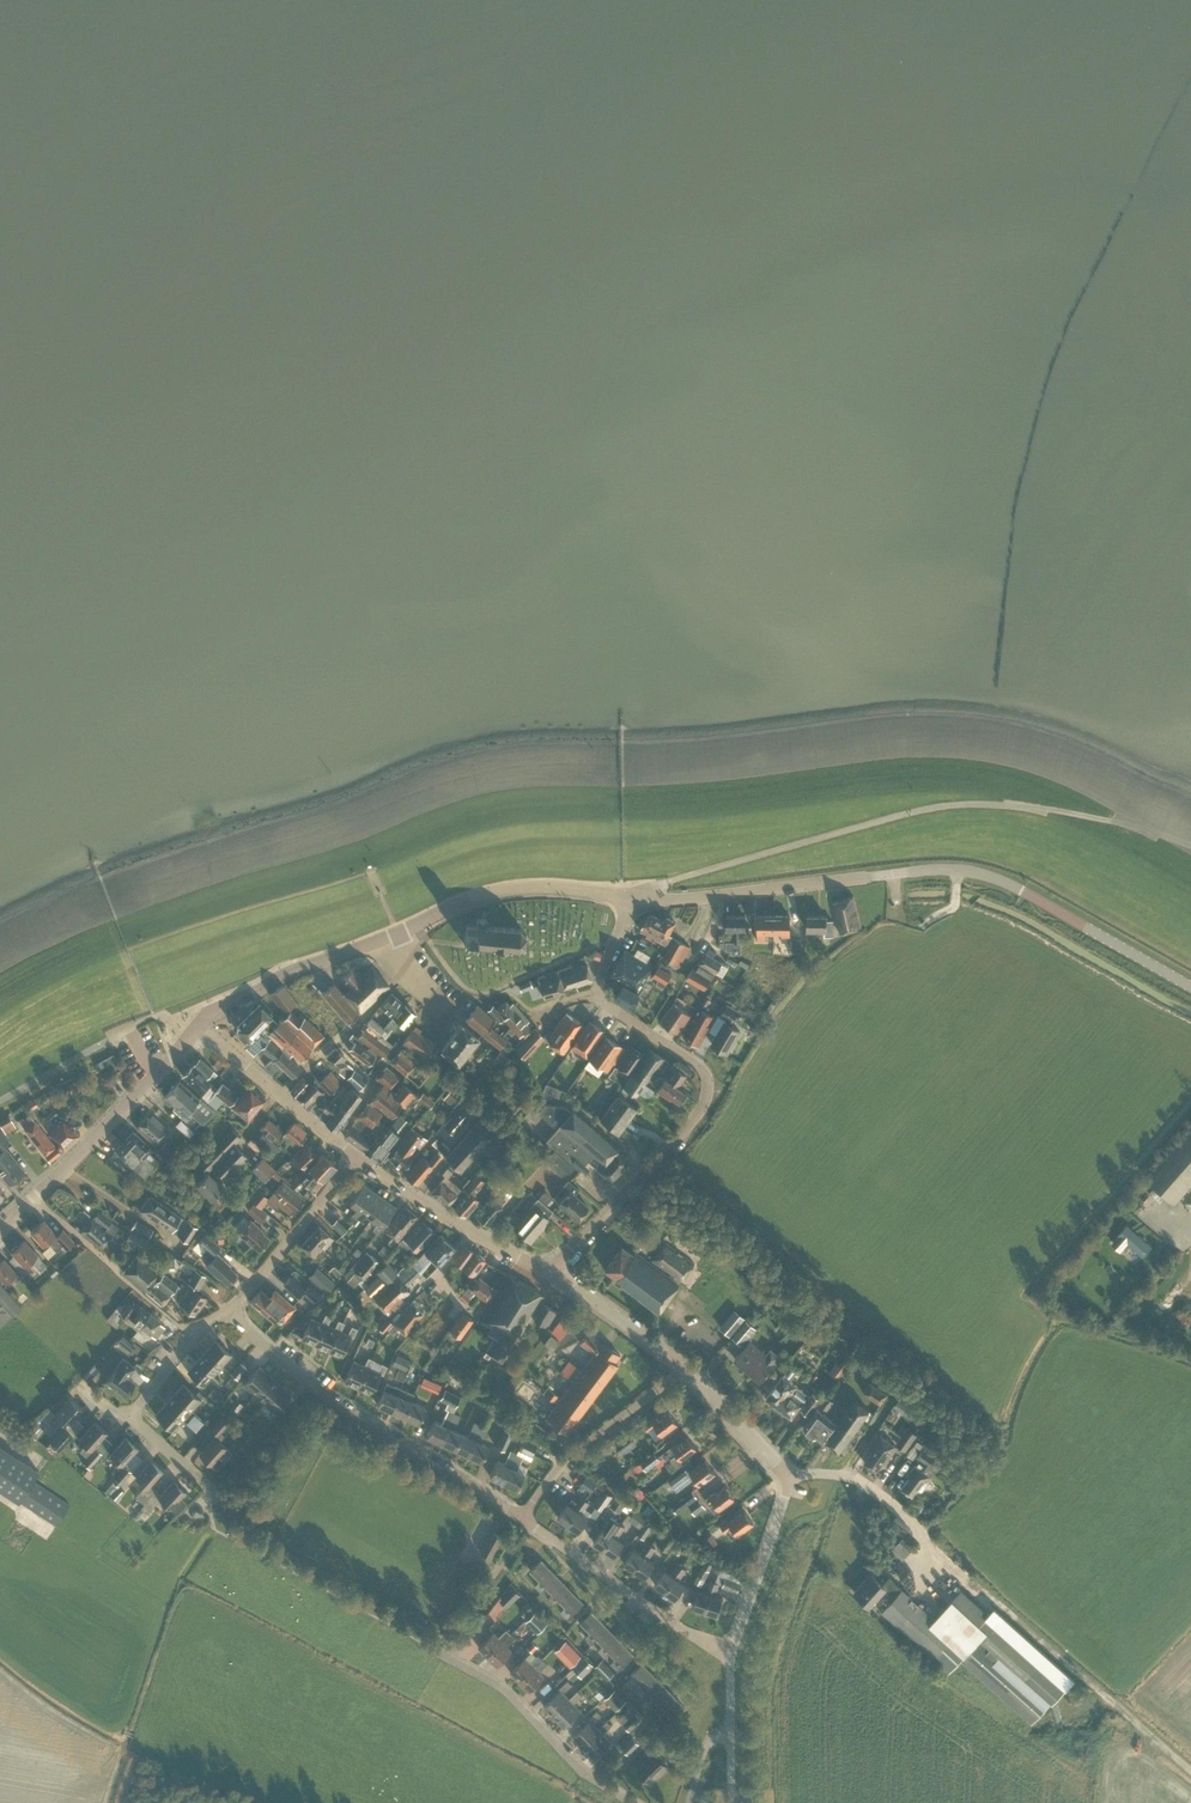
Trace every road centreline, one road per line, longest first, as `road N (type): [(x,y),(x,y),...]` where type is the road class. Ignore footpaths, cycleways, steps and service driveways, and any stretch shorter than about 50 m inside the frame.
road 1 (track): [(0,967),(113,914),(458,797),(521,785),(587,781),(624,791),(662,778),(975,755),(1065,780),(1190,845)]
road 2 (tertiary): [(1190,987),(1022,890),(960,870),(629,899)]
road 3 (residential): [(551,1273),(684,1131),(709,1083),(695,1062),(601,993)]
road 4 (residential): [(523,1520),(317,1388),(231,1314)]
road 5 (residential): [(631,1802),(584,1773),(495,1683),(429,1647)]
road 6 (residential): [(731,1656),(523,1520)]
road 7 (tertiary): [(397,932),(512,890),(629,899)]
road 8 (unclassified): [(551,1273),(355,1157)]
road 9 (residential): [(523,1520),(566,1458),(684,1367)]
road 10 (tertiary): [(200,1023),(287,972),(397,932)]
road 11 (residential): [(192,1336),(34,1195)]
road 12 (residential): [(231,1314),(355,1157)]
road 13 (unclassified): [(731,1656),(792,1476)]
road 14 (residential): [(280,1095),(410,969)]
road 15 (tertiary): [(34,1195),(156,1075)]
road 16 (unclassified): [(684,1367),(551,1273)]
road 17 (unclassified): [(792,1476),(684,1367)]
road 18 (unclassified): [(924,1531),(853,1476),(792,1476)]

